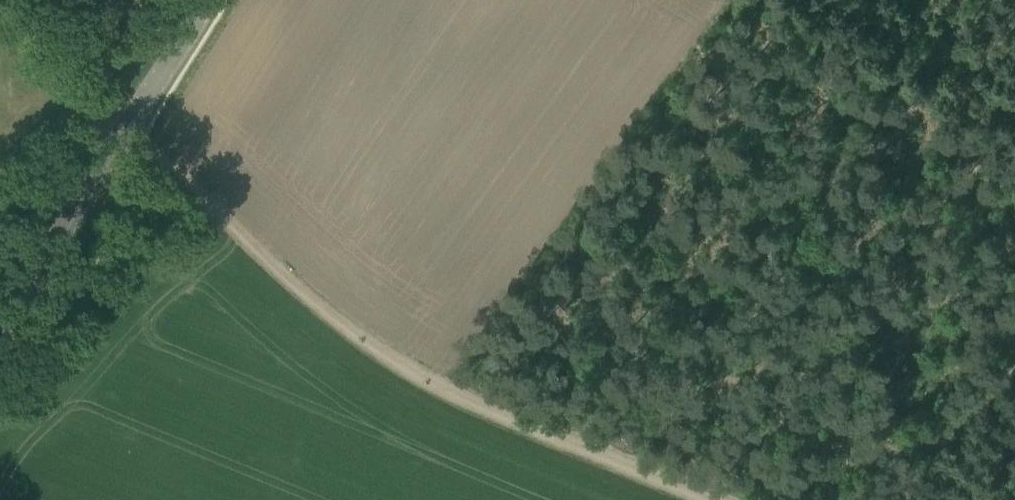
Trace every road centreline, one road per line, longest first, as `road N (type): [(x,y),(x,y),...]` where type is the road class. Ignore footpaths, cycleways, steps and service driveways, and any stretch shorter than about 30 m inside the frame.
road 1 (track): [(139,138),(263,260),(437,391)]
road 2 (secondary): [(0,328),(208,0)]
road 3 (track): [(437,391),(698,499)]
road 4 (track): [(3,0),(139,138)]
road 5 (track): [(1014,385),(932,499)]

